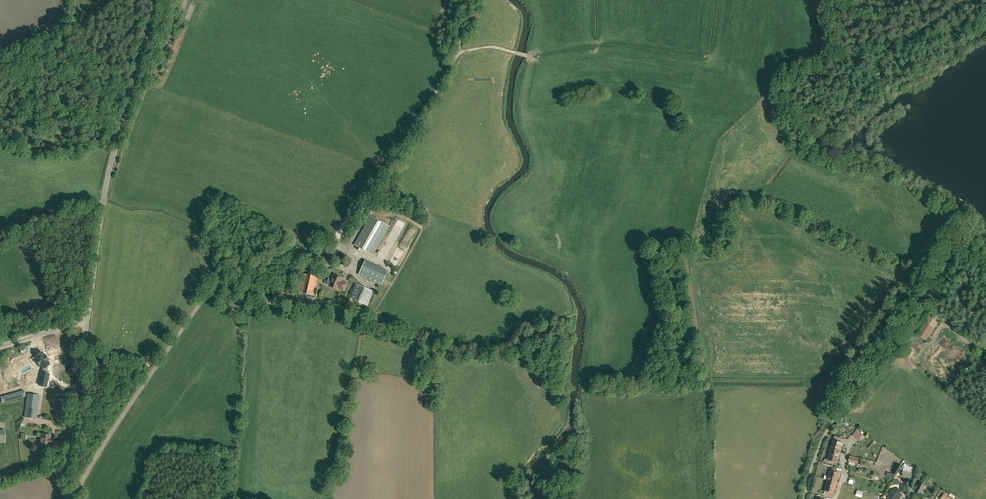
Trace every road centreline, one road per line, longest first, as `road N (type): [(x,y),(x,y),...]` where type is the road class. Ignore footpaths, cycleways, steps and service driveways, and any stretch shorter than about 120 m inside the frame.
road 1 (tertiary): [(87,322),(107,184),(156,0)]
road 2 (tertiary): [(63,498),(87,322)]

